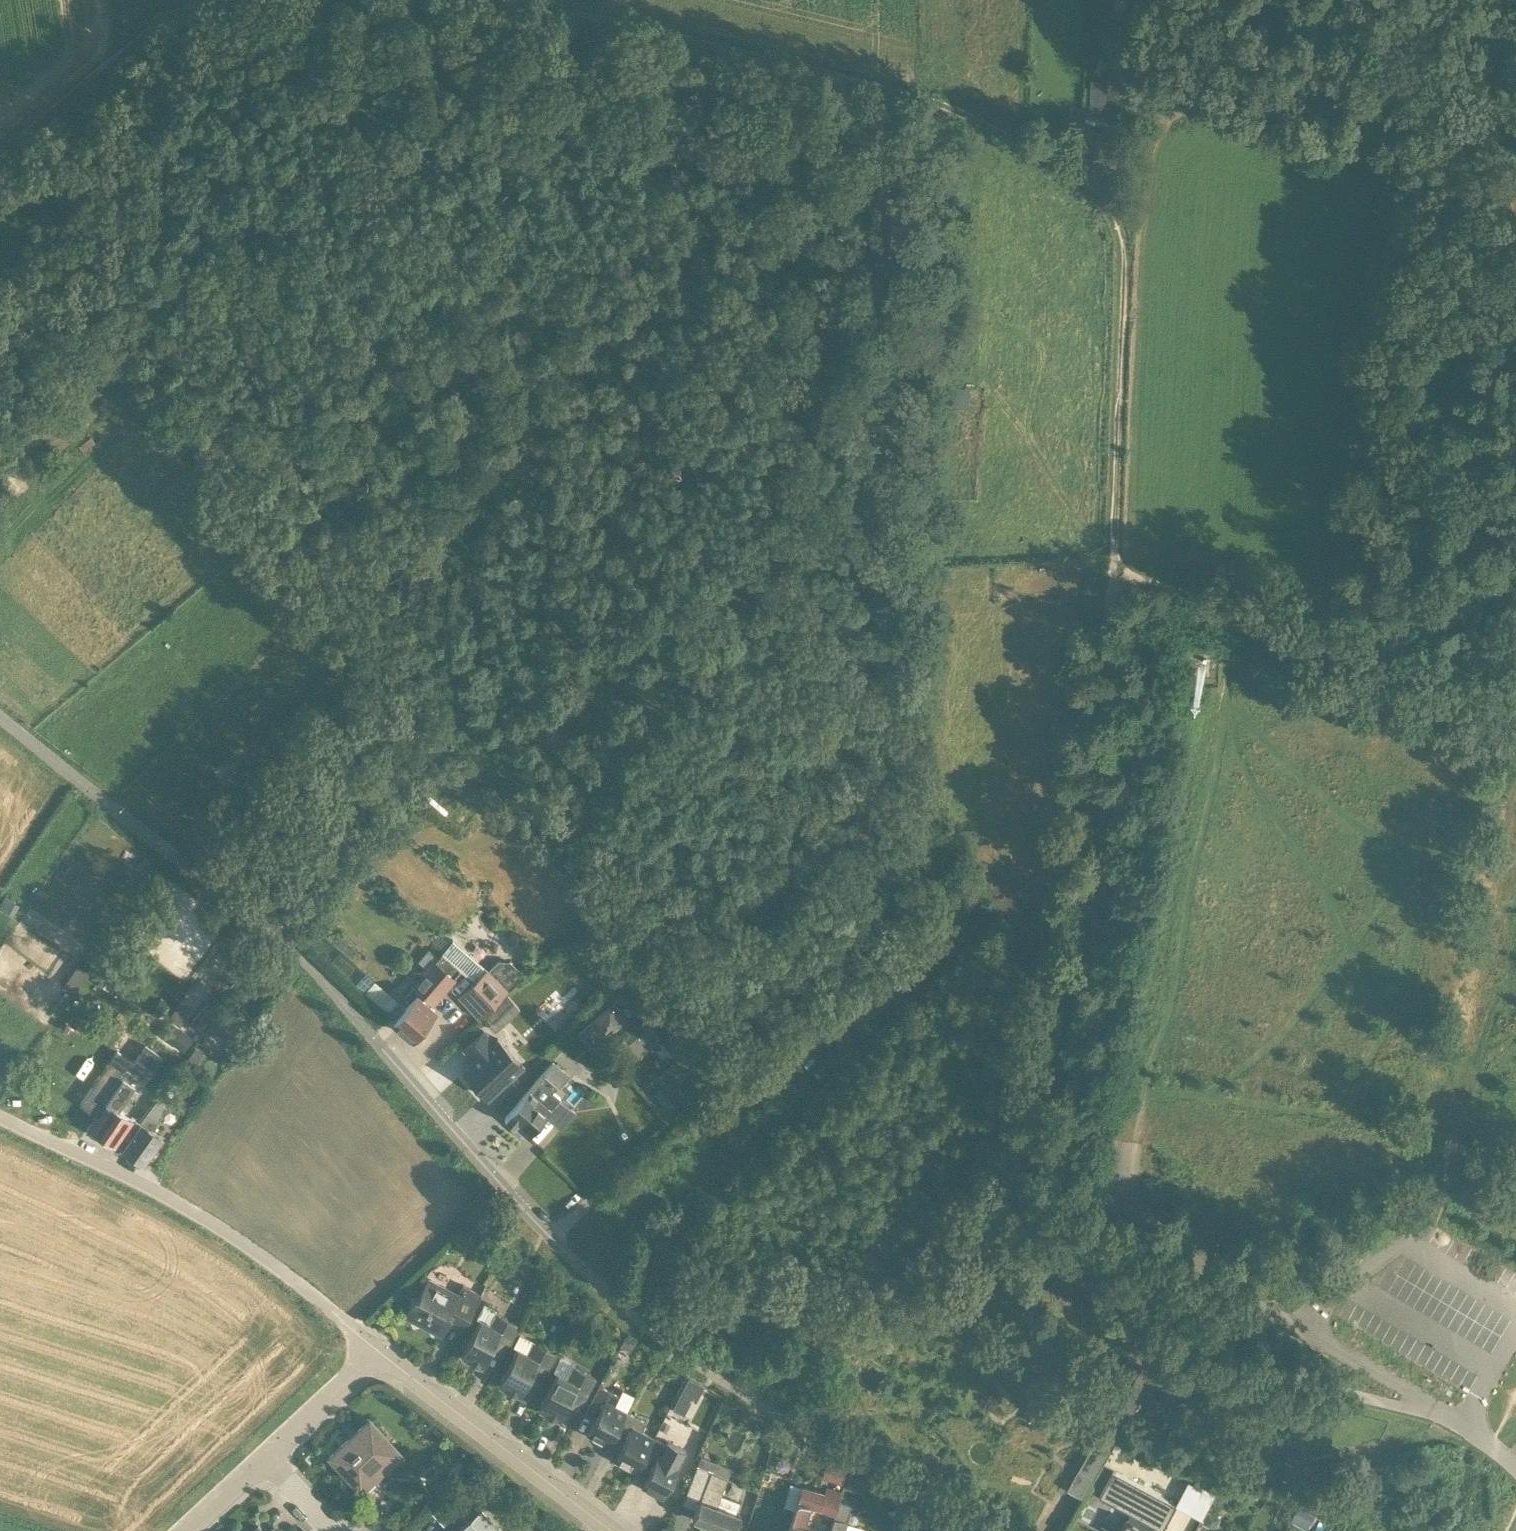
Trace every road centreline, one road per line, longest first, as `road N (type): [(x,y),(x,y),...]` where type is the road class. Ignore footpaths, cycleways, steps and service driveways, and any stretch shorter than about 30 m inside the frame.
road 1 (track): [(1447,620),(1382,653),(1350,652),(1113,571),(1122,253),(1115,213),(1075,170),(884,85),(545,0)]
road 2 (residential): [(976,1530),(710,1373),(638,1321),(553,1242),(276,931),(0,718)]
road 3 (unclassified): [(1515,1469),(1478,1434),(1429,1413),(1216,1369),(1095,1295),(1049,1233),(1037,1175),(1041,1139),(1102,873),(1113,571)]
road 4 (residential): [(0,1117),(215,1224),(348,1325)]
road 5 (residential): [(611,1530),(374,1350)]
road 6 (track): [(183,0),(0,140)]
road 7 (residential): [(265,1452),(374,1350)]

